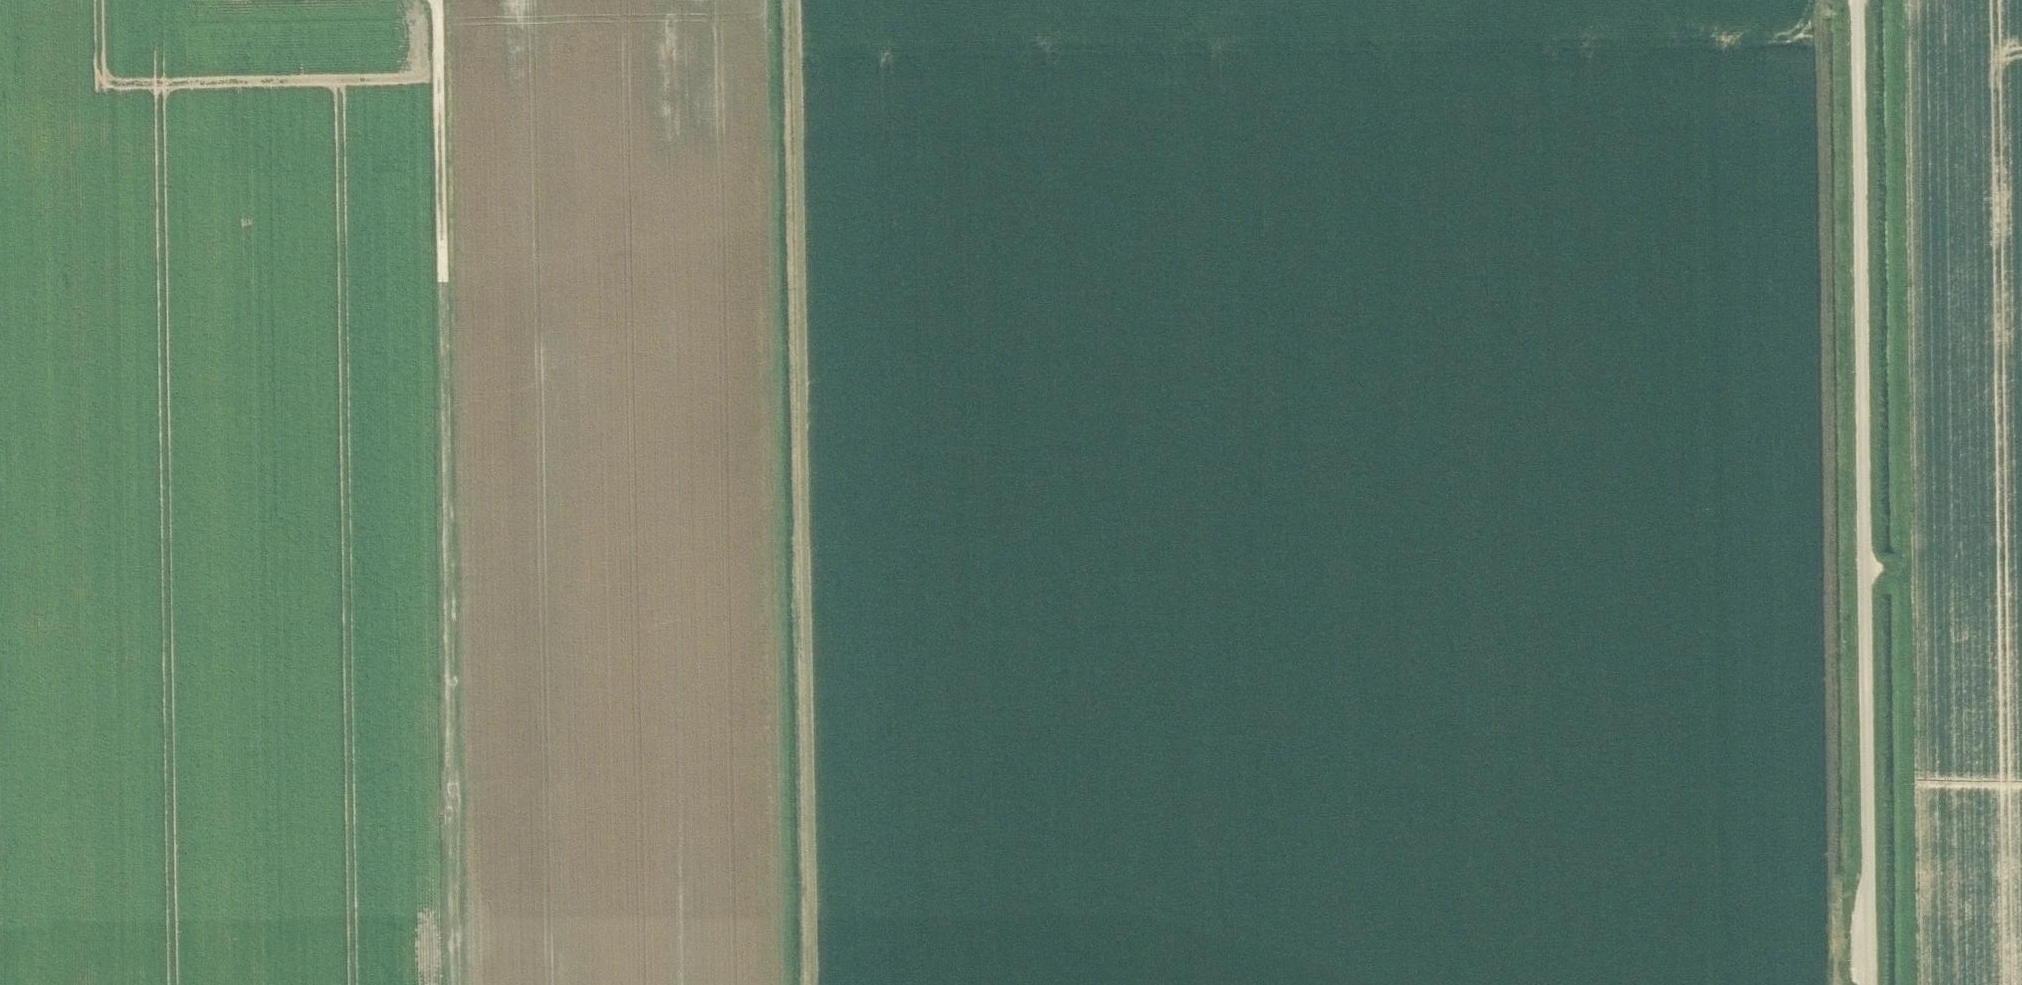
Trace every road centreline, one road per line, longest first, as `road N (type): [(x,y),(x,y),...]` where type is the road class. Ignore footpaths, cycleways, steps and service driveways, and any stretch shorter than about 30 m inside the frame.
road 1 (track): [(438,0),(454,984)]
road 2 (unclassified): [(1871,984),(1858,0)]

